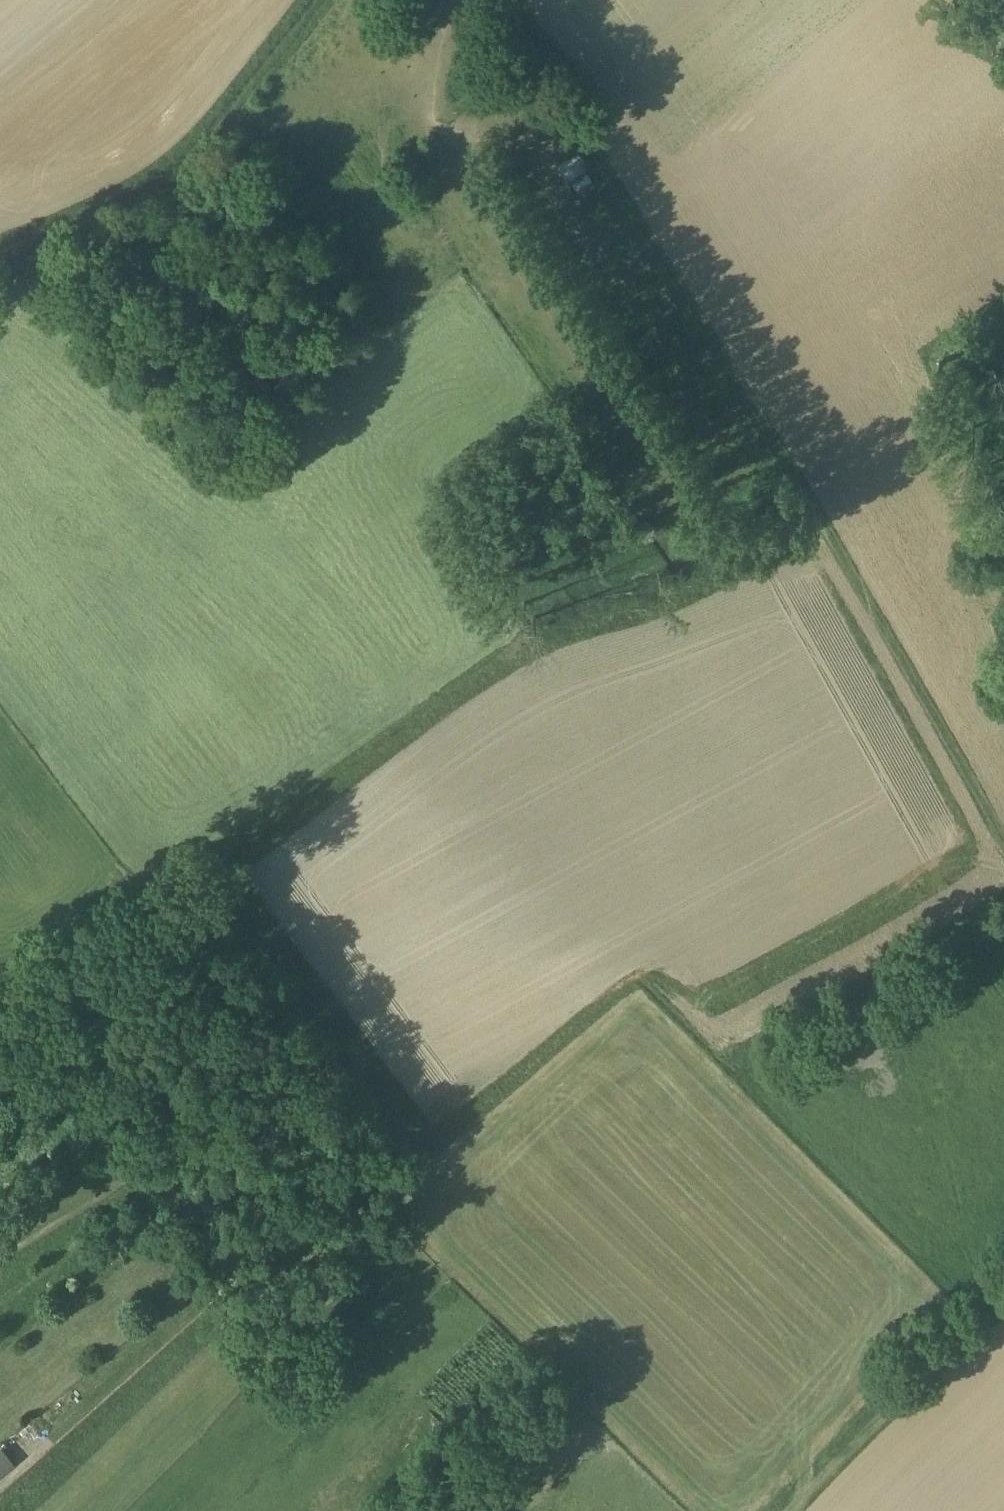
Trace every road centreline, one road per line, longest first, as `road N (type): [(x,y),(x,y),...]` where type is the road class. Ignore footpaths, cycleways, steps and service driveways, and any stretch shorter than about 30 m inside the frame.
road 1 (track): [(1003,1299),(786,1510)]

